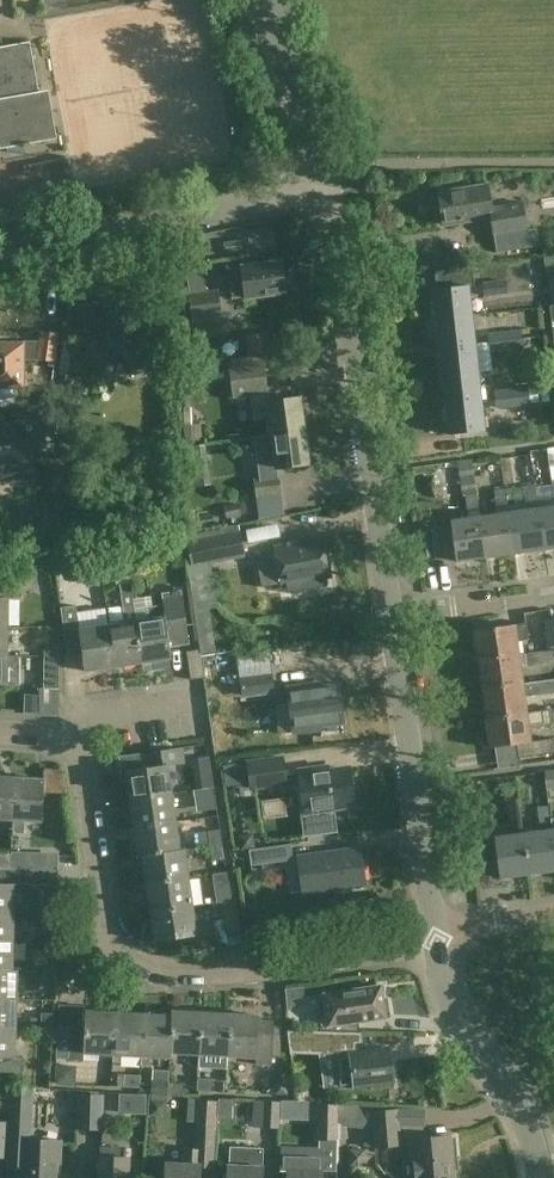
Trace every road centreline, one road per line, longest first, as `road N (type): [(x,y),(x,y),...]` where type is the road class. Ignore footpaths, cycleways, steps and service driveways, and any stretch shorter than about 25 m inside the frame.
road 1 (residential): [(436,939),(215,978),(150,978),(120,952),(107,920),(75,732)]
road 2 (residential): [(391,616),(327,190)]
road 3 (residential): [(0,256),(327,190)]
road 4 (residential): [(436,939),(391,616)]
road 5 (residential): [(543,1177),(532,1129),(456,1008),(436,939)]
road 6 (residential): [(327,190),(265,0)]
road 7 (residential): [(204,711),(75,732)]
road 8 (residential): [(436,939),(553,912)]

